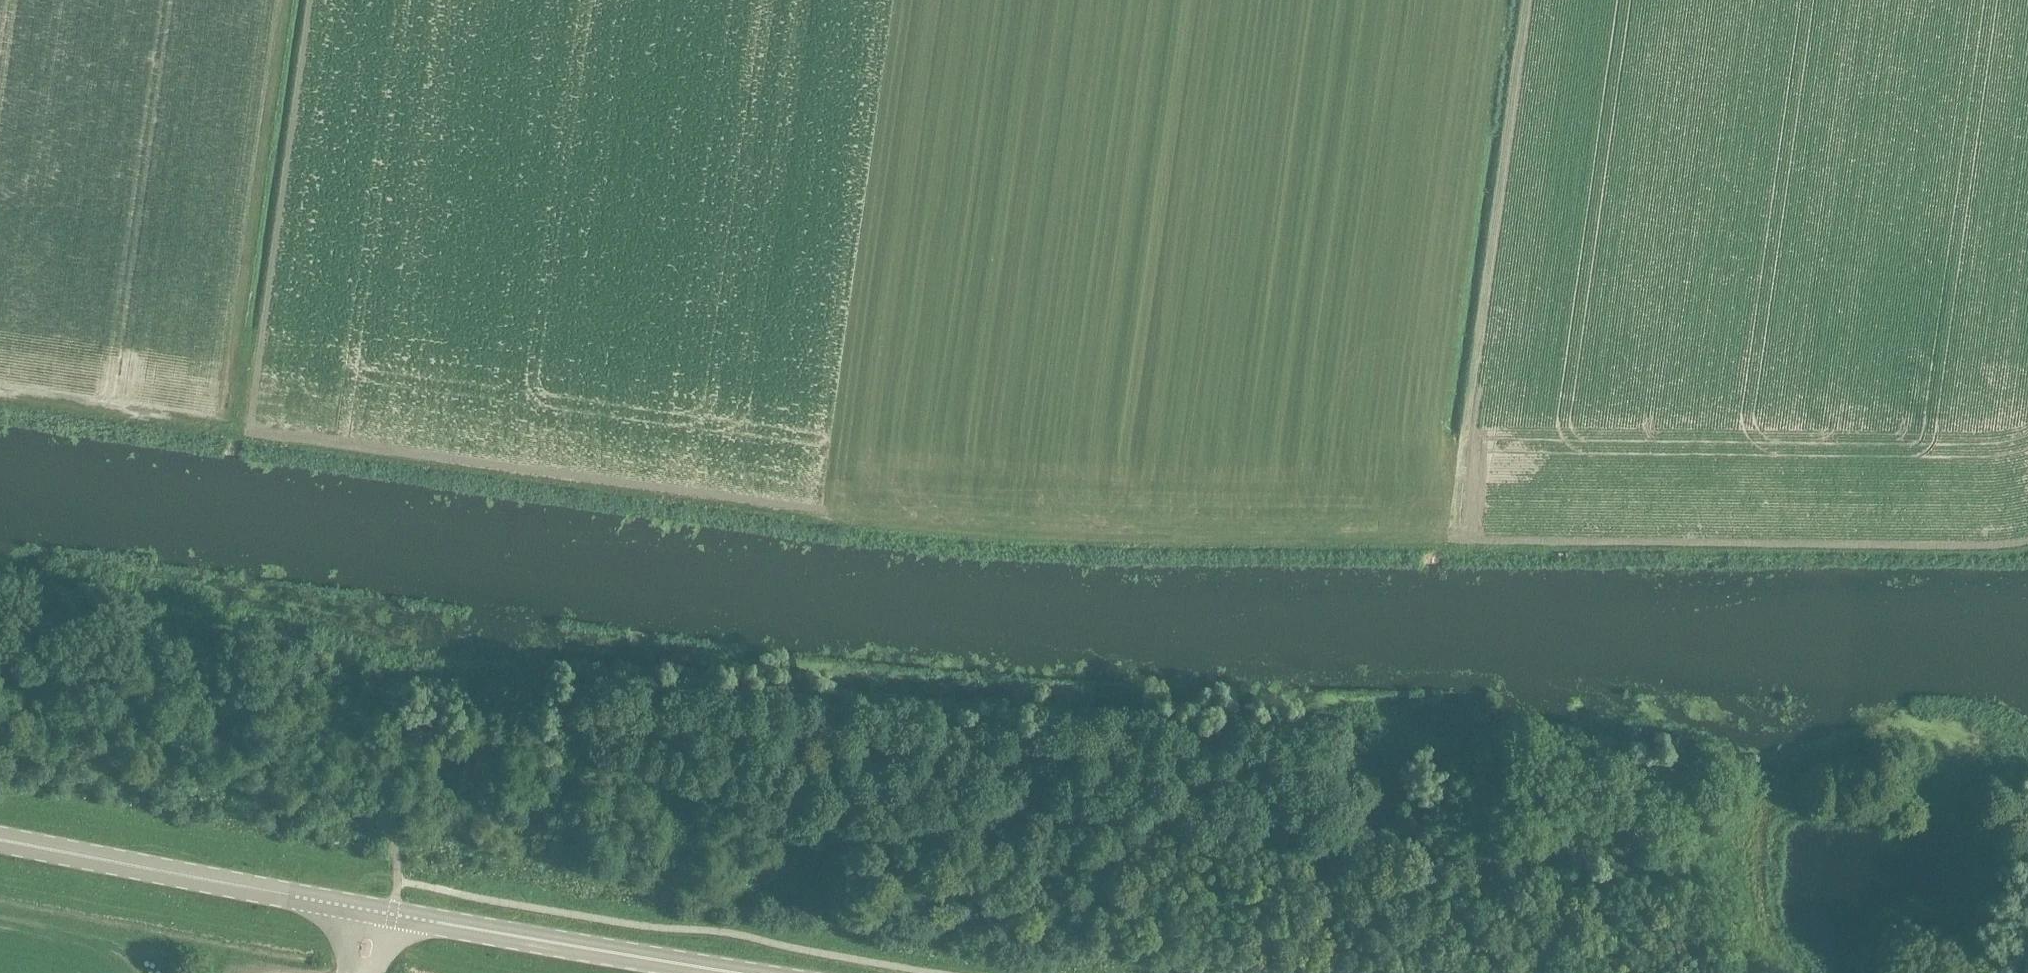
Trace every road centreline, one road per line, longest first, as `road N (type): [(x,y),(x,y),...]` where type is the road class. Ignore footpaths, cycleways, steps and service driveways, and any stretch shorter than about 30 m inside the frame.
road 1 (secondary): [(397,922),(0,839)]
road 2 (secondary): [(725,972),(397,922)]

